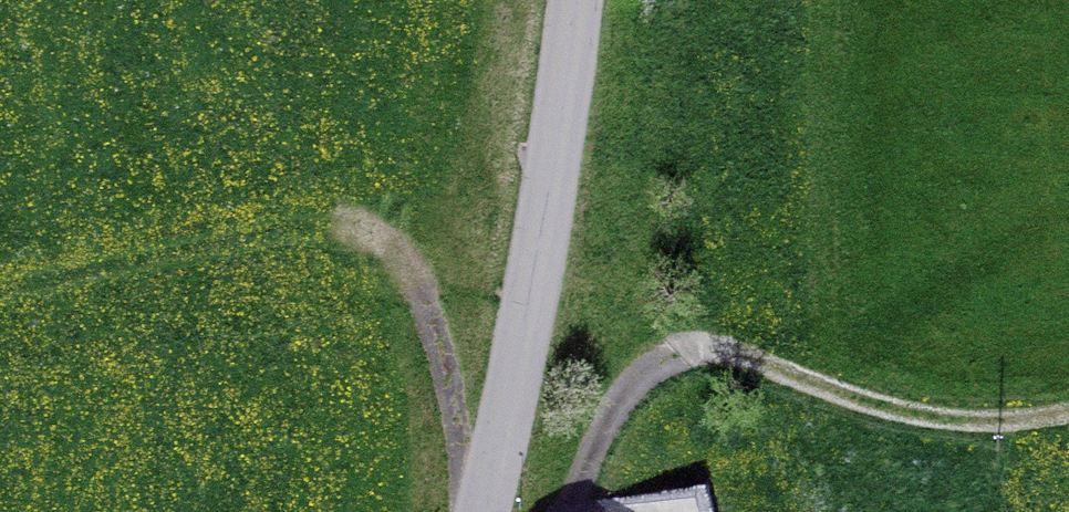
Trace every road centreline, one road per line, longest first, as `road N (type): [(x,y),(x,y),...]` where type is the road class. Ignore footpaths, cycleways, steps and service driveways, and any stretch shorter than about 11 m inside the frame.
road 1 (track): [(480,504),(406,249),(297,226),(0,294)]
road 2 (track): [(586,511),(634,378),(711,342),(948,418),(1068,411)]
road 3 (tertiary): [(575,0),(548,250),(478,511)]

